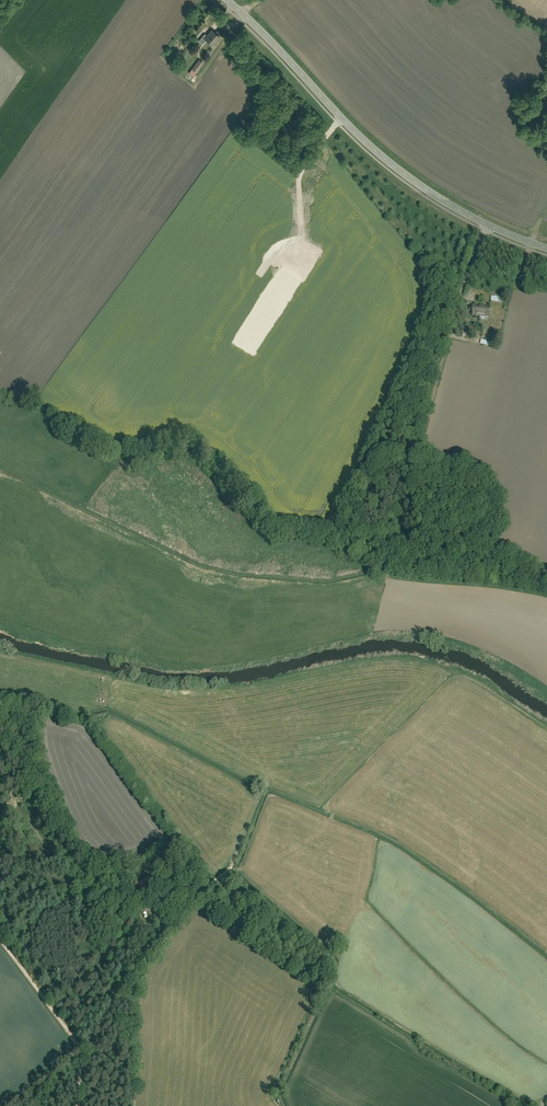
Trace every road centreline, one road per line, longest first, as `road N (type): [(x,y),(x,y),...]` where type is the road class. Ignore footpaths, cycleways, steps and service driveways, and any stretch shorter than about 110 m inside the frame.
road 1 (tertiary): [(226,0),(393,165),(458,209),(546,248)]
road 2 (track): [(385,584),(463,294)]
road 3 (track): [(82,1059),(158,939),(155,910)]
road 4 (track): [(82,1059),(0,938)]

